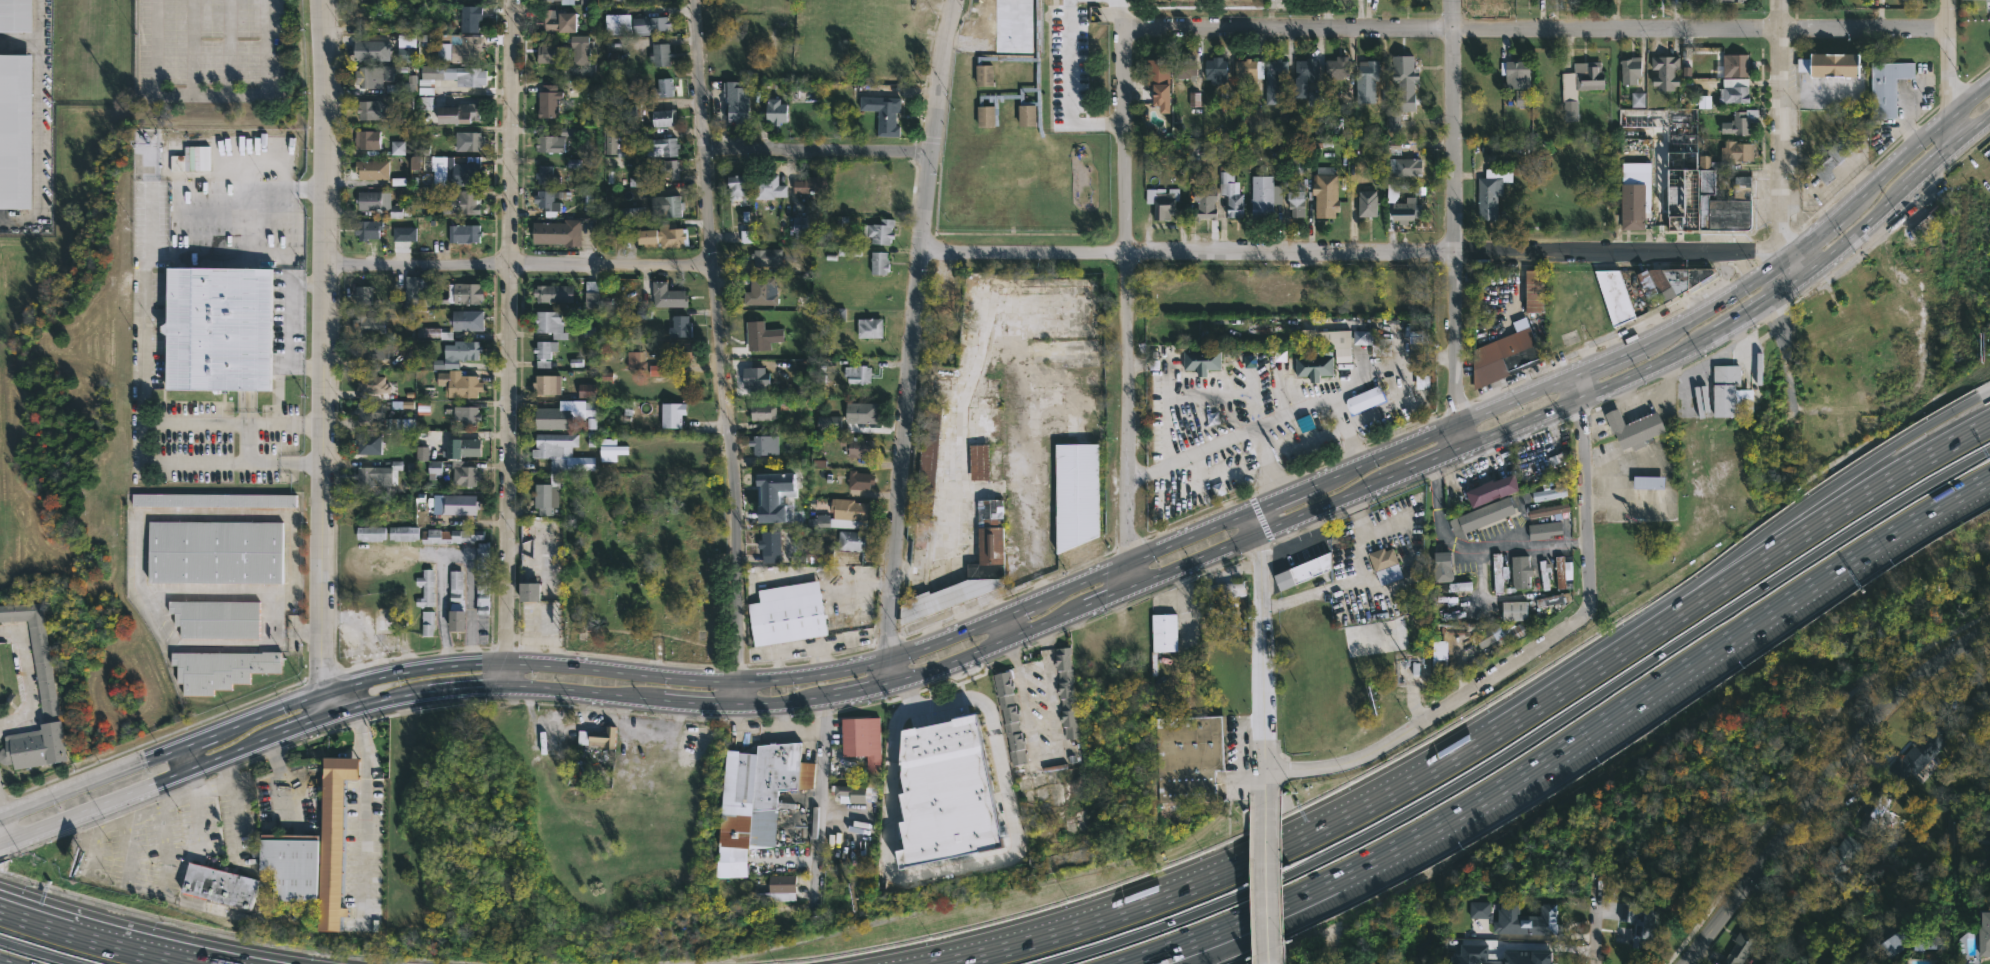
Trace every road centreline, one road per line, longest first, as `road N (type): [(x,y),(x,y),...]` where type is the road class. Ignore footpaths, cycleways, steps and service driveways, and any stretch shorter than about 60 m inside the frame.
road 1 (primary): [(1989,83),(1784,256),(1700,314),(997,615),(886,654)]
road 2 (motorway): [(1047,963),(1230,901),(1402,816),(1989,449)]
road 3 (motorway): [(1162,951),(1298,895),(1429,828),(1989,476)]
road 4 (residential): [(1784,256),(923,257)]
road 5 (motorway): [(1703,598),(1505,726),(1349,814),(1148,901),(934,963)]
road 6 (residential): [(1948,28),(1125,35)]
road 7 (tertiary): [(334,714),(324,689),(327,0)]
road 8 (residential): [(742,704),(694,0)]
road 9 (residential): [(504,689),(513,0)]
road 10 (primary): [(886,654),(763,679),(506,661),(427,666),(363,676),(219,728)]
road 11 (residential): [(886,654),(948,0)]
road 12 (residential): [(1136,585),(1125,560),(1125,35)]
road 13 (tertiary): [(1684,963),(1884,705),(1989,627)]
road 14 (residential): [(1453,449),(1452,0)]
road 15 (tertiary): [(1594,585),(1589,622),(1375,759),(1332,771),(1263,769)]
road 16 (residential): [(709,268),(327,265)]
road 17 (residential): [(1917,283),(1924,307),(1921,387),(1911,399),(1823,408),(1789,393),(1780,295)]
road 18 (motorway): [(1989,421),(1703,598)]
road 19 (primary): [(3,844),(276,735)]
road 20 (primary): [(1453,449),(1716,336)]
road 21 (primary): [(1136,585),(1399,473)]
road 22 (residential): [(1784,256),(1779,0)]
road 23 (motorway): [(1977,397),(1765,530)]
road 24 (residential): [(930,151),(704,150)]
road 25 (tertiary): [(1594,585),(1577,370)]
road 26 (residential): [(812,910),(825,696)]
road 27 (primary): [(896,680),(1087,604)]
road 28 (motorway): [(190,963),(0,912)]
road 29 (primary): [(178,745),(0,815)]
road 30 (primary): [(1780,295),(1906,188)]
road 31 (tertiary): [(1262,660),(1262,552),(1246,509)]
road 32 (primary): [(504,689),(655,700)]
road 33 (residential): [(1948,150),(1948,0)]
road 34 (tertiary): [(1267,963),(1264,816)]

